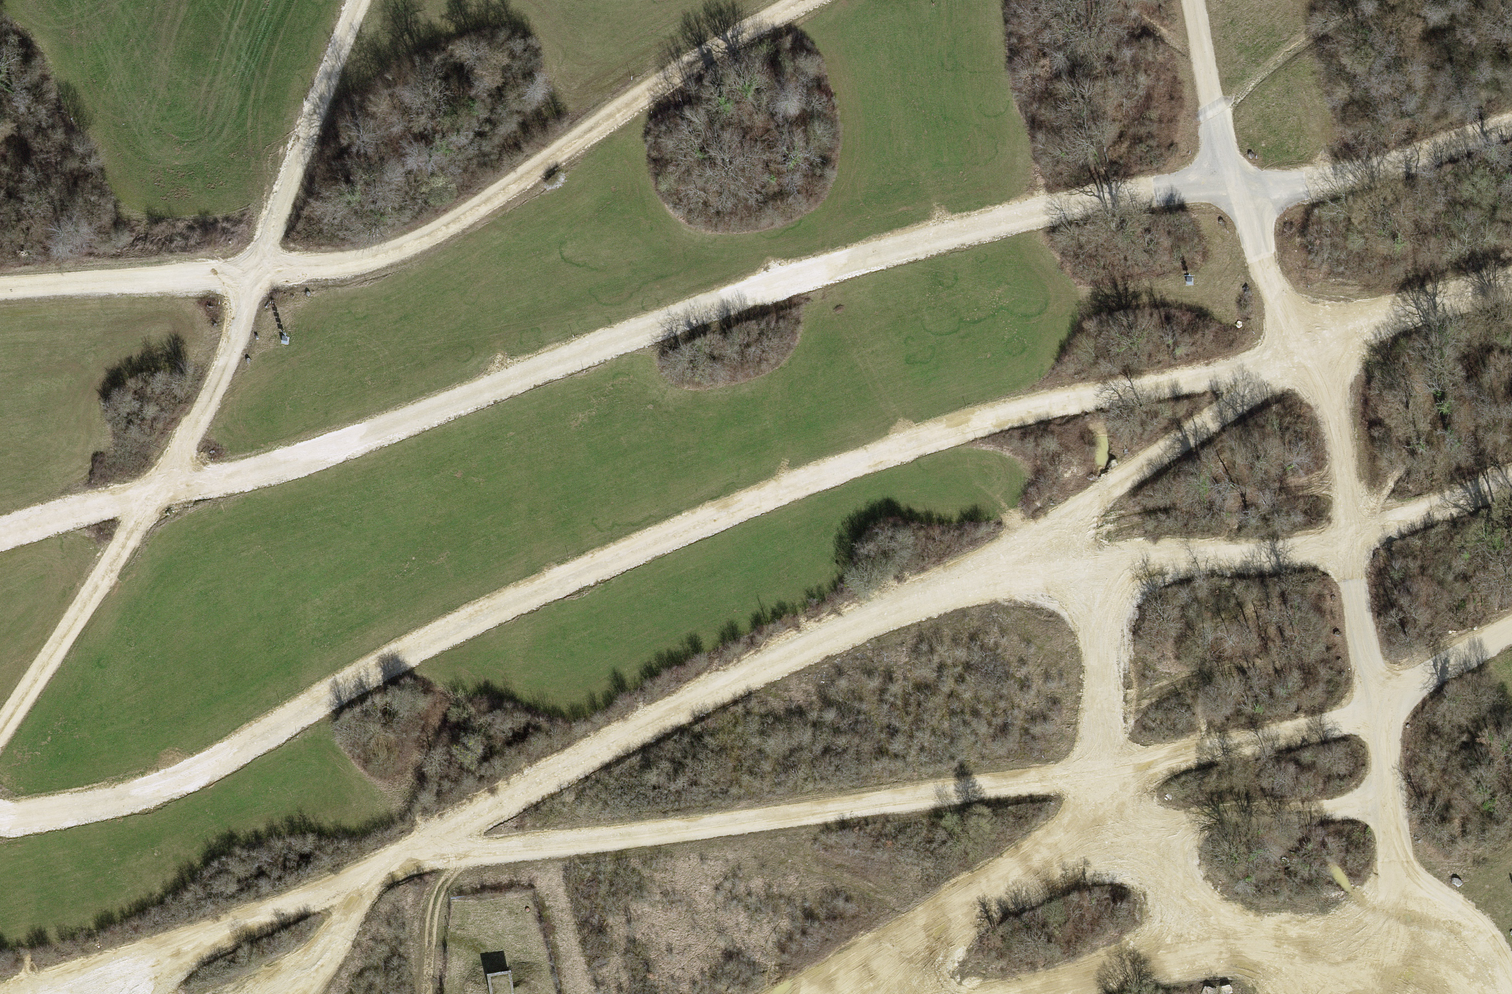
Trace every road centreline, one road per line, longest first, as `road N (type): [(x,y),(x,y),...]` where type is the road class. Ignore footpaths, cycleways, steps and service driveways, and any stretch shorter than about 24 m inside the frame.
road 1 (track): [(1511,287),(1417,308),(1270,371),(1045,407),(805,481),(420,645),(215,769),(75,812),(0,818)]
road 2 (track): [(0,542),(157,491),(284,466),(789,282),(961,233),(1171,189),(1316,182),(1511,125)]
road 3 (track): [(1270,371),(1047,529),(768,664),(420,849),(299,903),(44,993)]
road 4 (track): [(1190,0),(1216,129),(1346,464),(1385,799),(1403,893),(1445,993)]
road 5 (track): [(0,294),(254,276),(358,263),(421,241),(654,87),(805,0)]
road 6 (track): [(0,737),(185,445),(232,350),(361,0)]
road 7 (track): [(1028,993),(1133,960),(1420,935)]
road 8 (track): [(1349,541),(1511,481)]
road 9 (track): [(365,874),(324,958),(270,993)]
road 10 (track): [(1380,706),(1511,631)]

